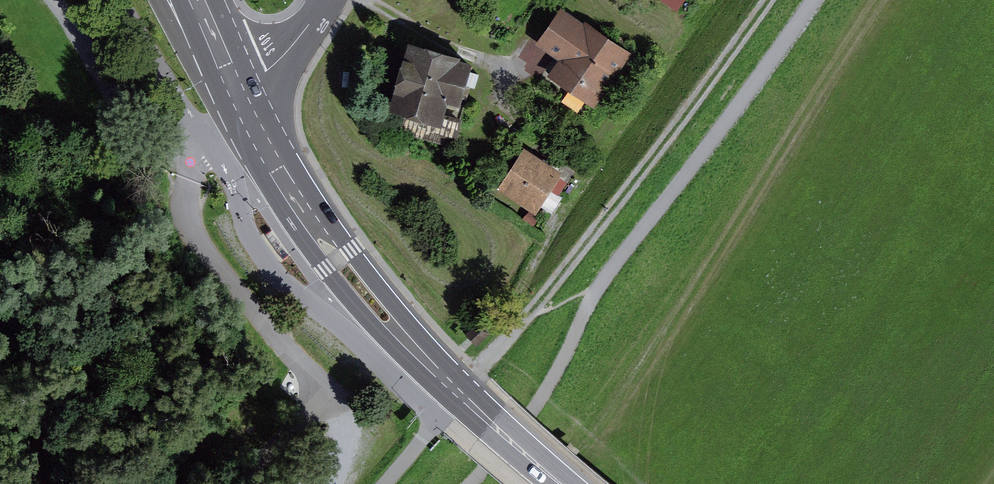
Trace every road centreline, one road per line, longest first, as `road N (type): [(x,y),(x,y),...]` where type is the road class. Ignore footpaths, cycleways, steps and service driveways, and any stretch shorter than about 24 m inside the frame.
road 1 (track): [(473,483),(536,413),(601,291),(820,0)]
road 2 (track): [(883,0),(588,449)]
road 3 (secondary): [(568,483),(509,439),(392,322),(341,259),(244,101)]
road 4 (track): [(462,394),(685,125),(772,0)]
road 5 (track): [(244,101),(196,166),(187,219),(197,241),(326,389)]
road 6 (track): [(196,166),(163,145),(67,0)]
road 7 (residential): [(332,0),(244,101)]
road 8 (track): [(234,483),(326,389)]

